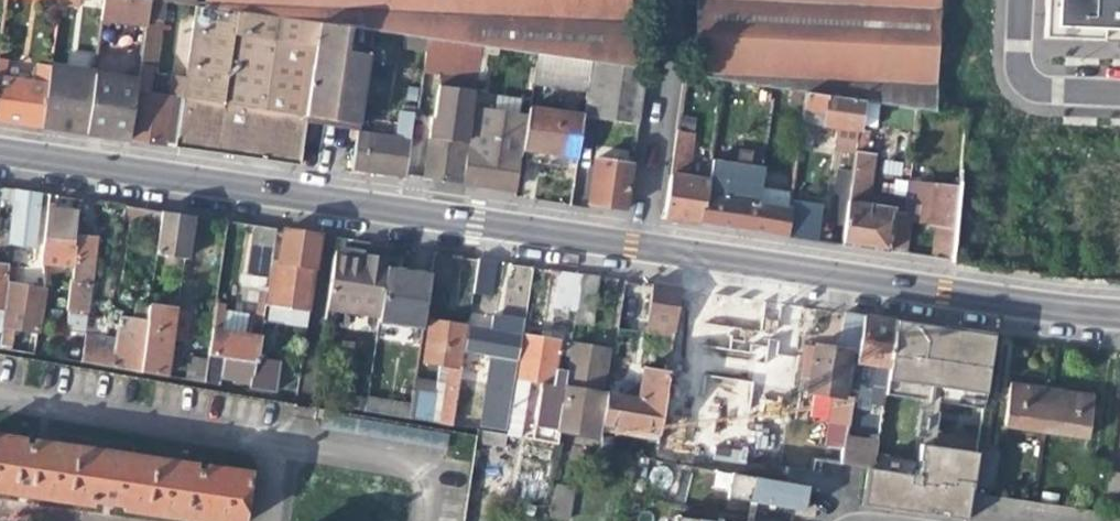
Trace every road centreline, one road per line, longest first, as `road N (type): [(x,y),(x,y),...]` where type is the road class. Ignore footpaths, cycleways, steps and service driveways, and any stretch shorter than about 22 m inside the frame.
road 1 (primary): [(0,152),(637,246)]
road 2 (primary): [(637,246),(1119,315)]
road 3 (residential): [(637,246),(675,0)]

